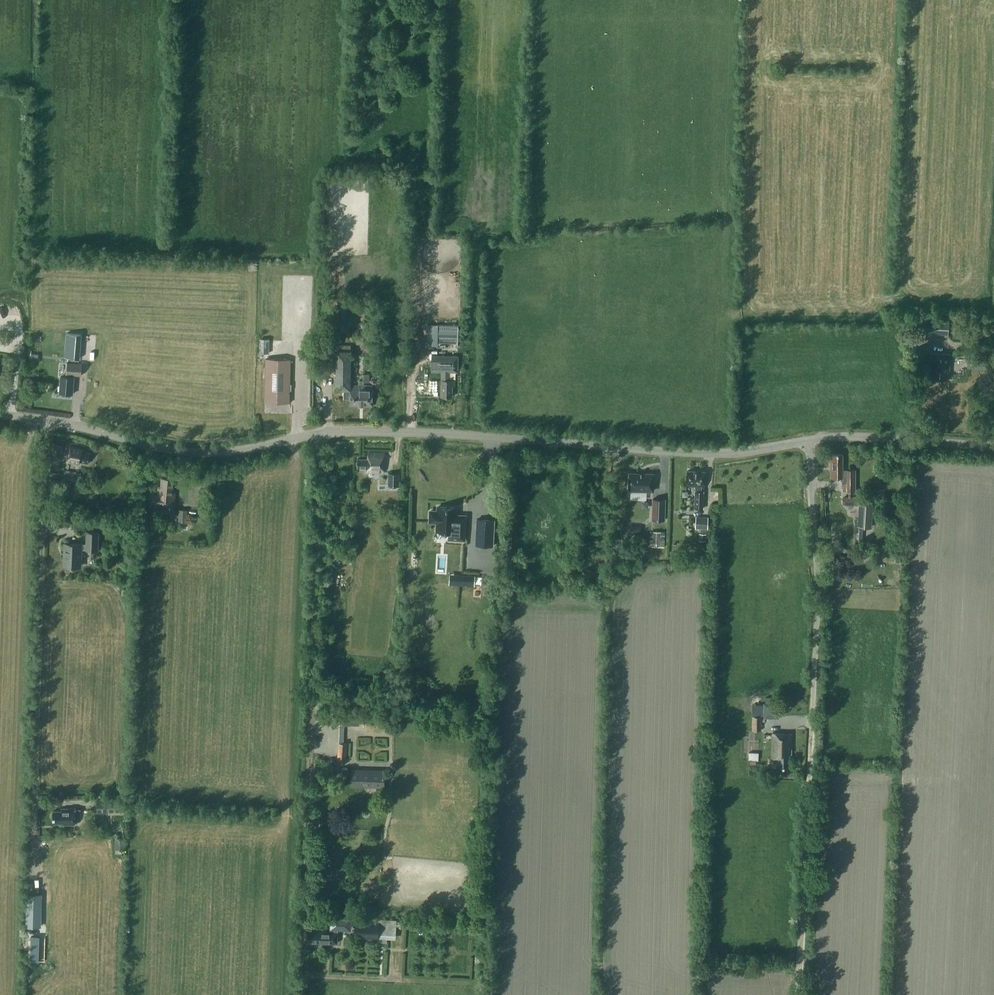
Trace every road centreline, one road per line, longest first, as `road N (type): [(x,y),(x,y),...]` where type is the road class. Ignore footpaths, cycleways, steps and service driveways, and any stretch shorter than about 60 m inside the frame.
road 1 (tertiary): [(810,440),(708,453),(328,432),(196,450),(0,417)]
road 2 (track): [(301,994),(313,435)]
road 3 (track): [(43,422),(33,885)]
road 4 (unclassified): [(812,723),(810,440)]
road 5 (track): [(798,994),(812,723)]
road 6 (tertiary): [(993,446),(810,440)]

